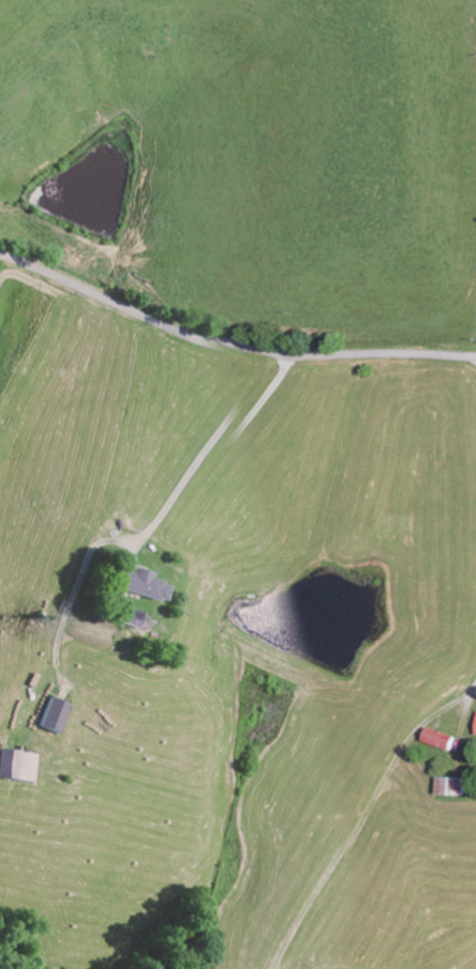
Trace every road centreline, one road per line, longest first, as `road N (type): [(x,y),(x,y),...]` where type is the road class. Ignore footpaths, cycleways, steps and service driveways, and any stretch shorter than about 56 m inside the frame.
road 1 (residential): [(475,359),(234,349),(0,254)]
road 2 (residential): [(475,729),(453,683),(448,487),(427,357)]

